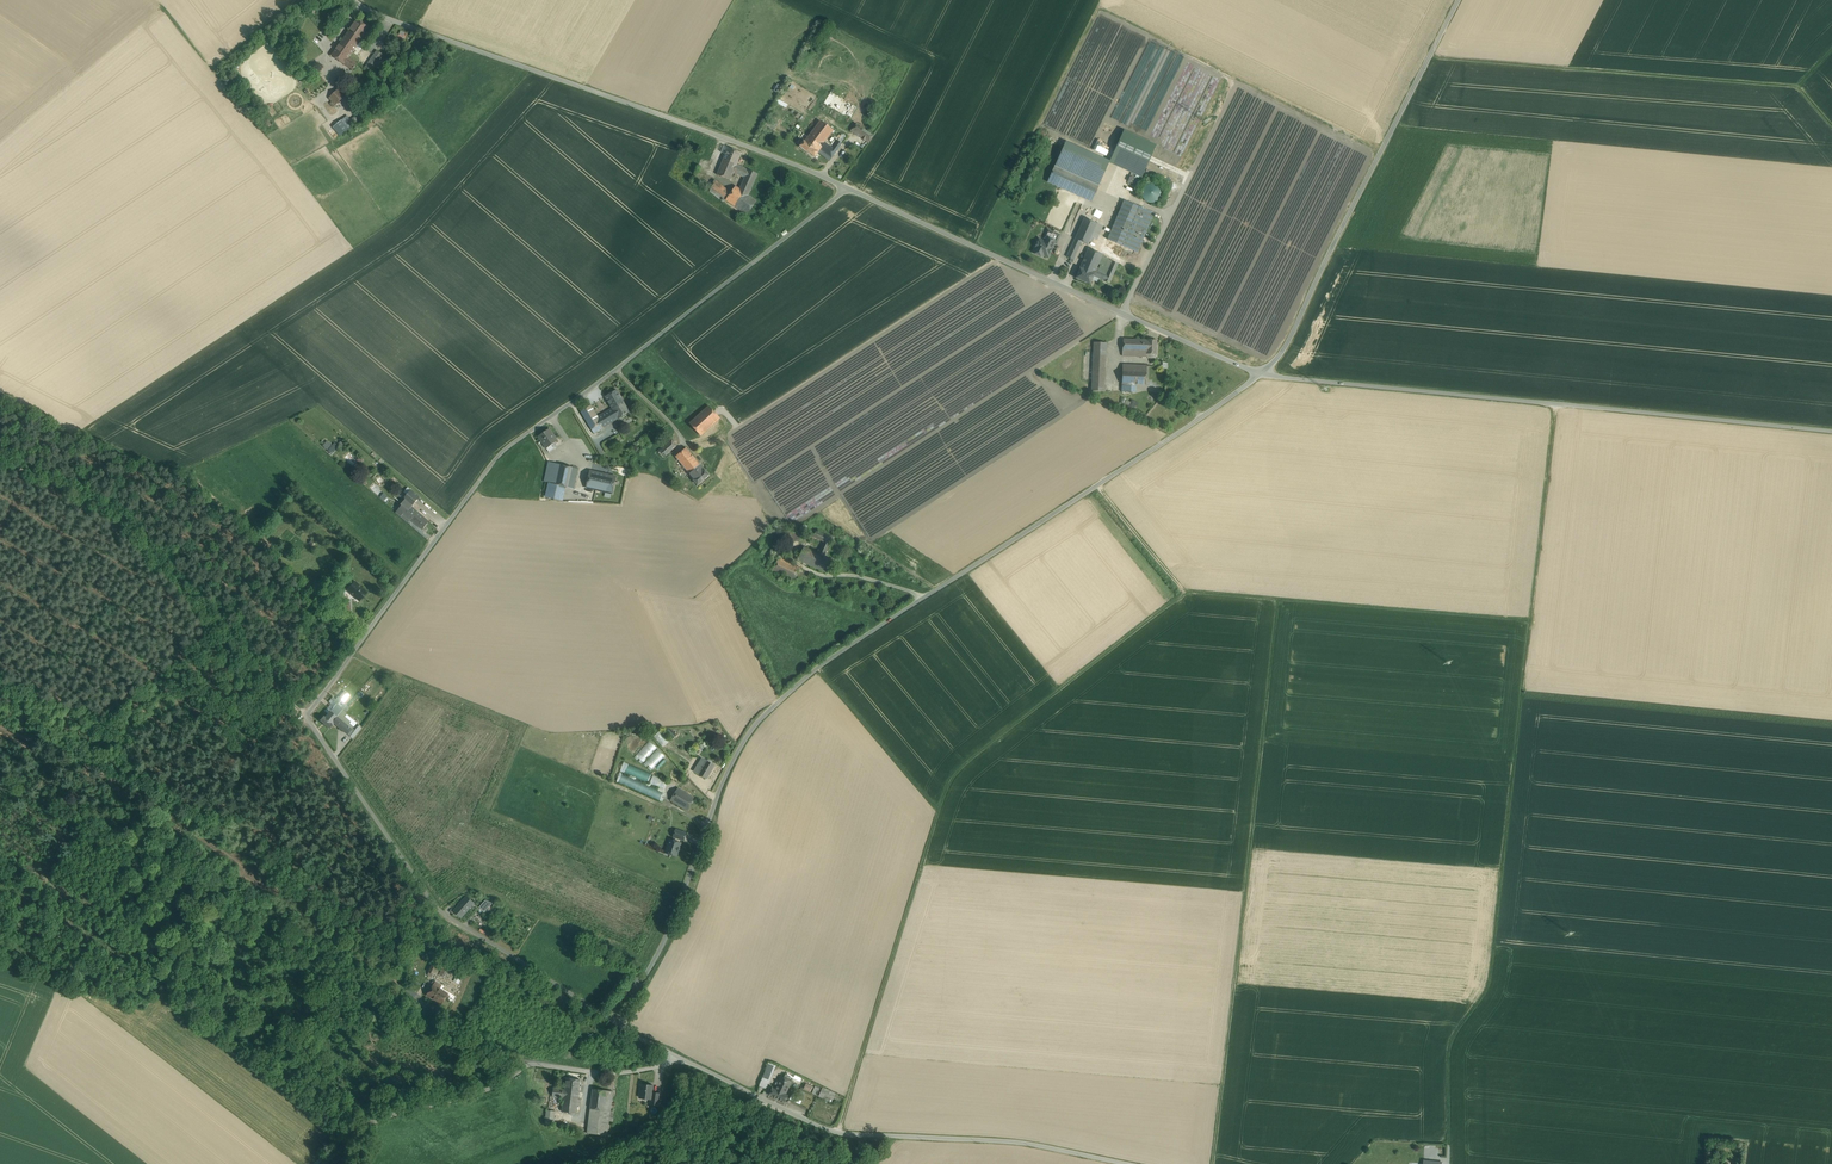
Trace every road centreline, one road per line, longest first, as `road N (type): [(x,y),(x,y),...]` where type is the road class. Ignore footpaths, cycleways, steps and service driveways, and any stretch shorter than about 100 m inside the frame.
road 1 (unclassified): [(620,1024),(438,908),(305,717),(501,451),(850,190)]
road 2 (unclassified): [(1262,375),(817,668),(749,734),(675,921),(620,1024)]
road 3 (track): [(1556,405),(1489,985),(1449,1045),(1449,1143)]
road 4 (track): [(1185,593),(950,775),(836,1134)]
road 5 (unclassified): [(1831,432),(1262,375)]
road 6 (track): [(1279,600),(1213,1163)]
road 7 (unclassified): [(850,190),(352,0)]
road 8 (unclassified): [(1123,1163),(1021,1143),(836,1134),(679,1058)]
road 9 (unclassified): [(1262,375),(850,190)]
road 10 (unclassified): [(1458,0),(1294,331),(1262,375)]
road 11 (track): [(1429,58),(1797,86)]
road 12 (track): [(1531,621),(1185,593)]
road 13 (unclassified): [(679,1058),(621,1073),(528,1065),(476,1094),(364,1127)]
road 14 (track): [(299,0),(211,70),(159,6)]
road 15 (track): [(939,810),(817,668)]
road 16 (track): [(1095,487),(1185,593)]
road 17 (track): [(305,717),(216,621)]

